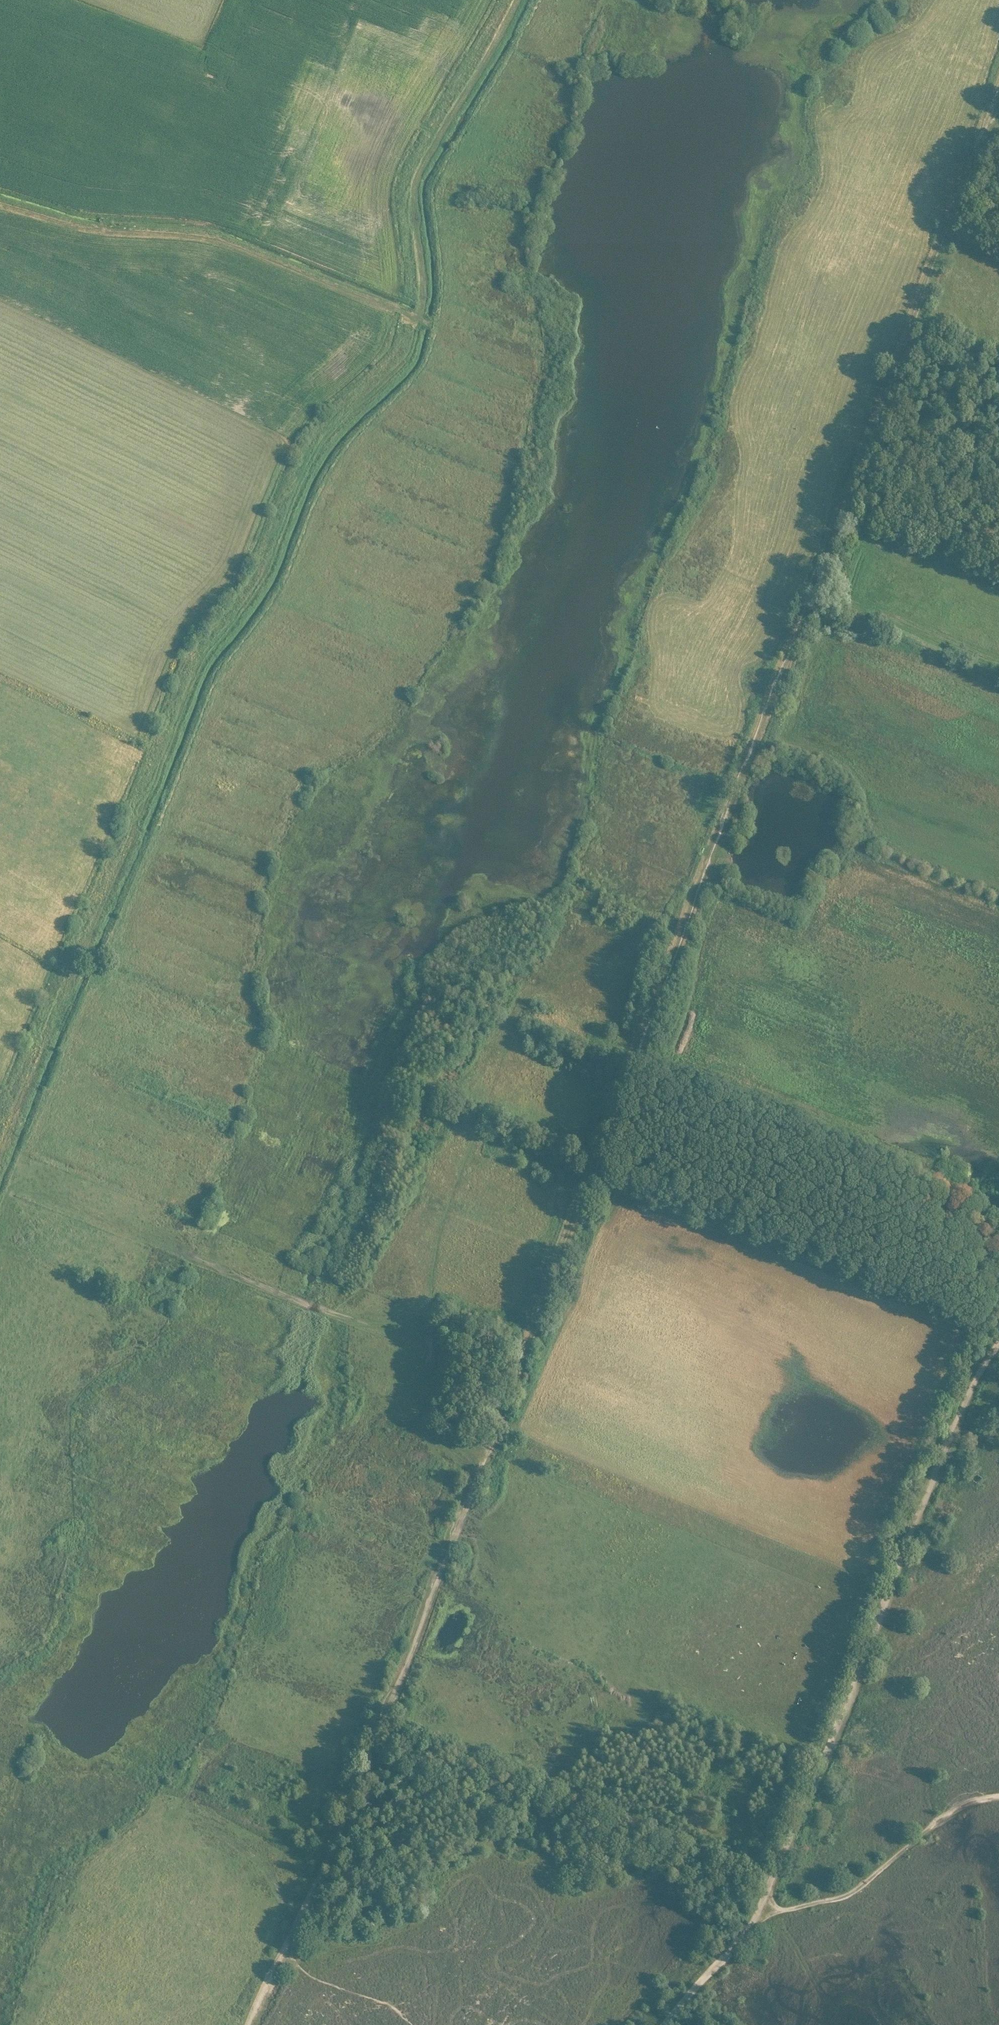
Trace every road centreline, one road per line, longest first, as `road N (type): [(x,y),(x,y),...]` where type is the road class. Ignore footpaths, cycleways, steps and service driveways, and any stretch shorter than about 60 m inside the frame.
road 1 (track): [(249,2024),(398,1691),(998,99)]
road 2 (track): [(506,0),(409,187),(415,315),(213,240),(93,230),(0,206)]
road 3 (track): [(998,1339),(976,1378),(794,1834),(747,1926)]

